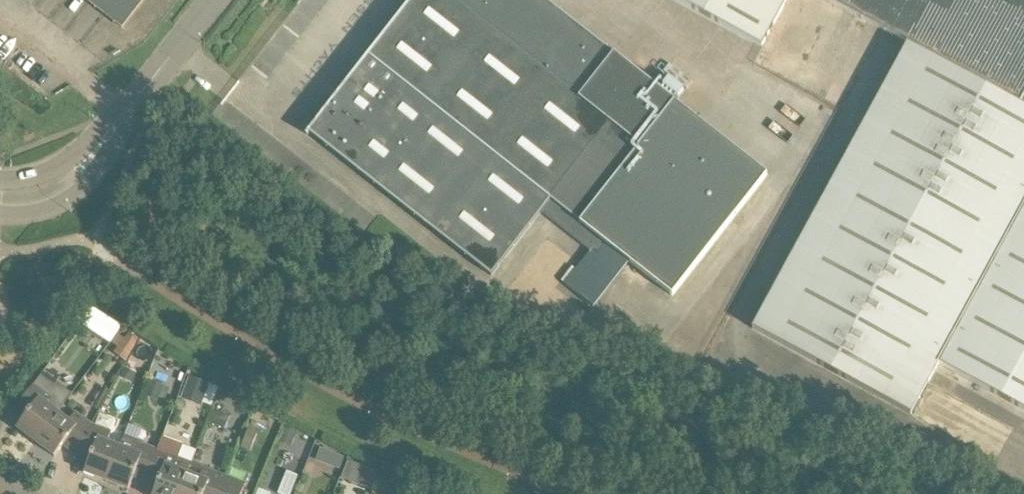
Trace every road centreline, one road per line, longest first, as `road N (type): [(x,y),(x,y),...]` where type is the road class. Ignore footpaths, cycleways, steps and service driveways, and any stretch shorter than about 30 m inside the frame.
road 1 (tertiary): [(0,201),(52,200),(94,168),(216,0)]

